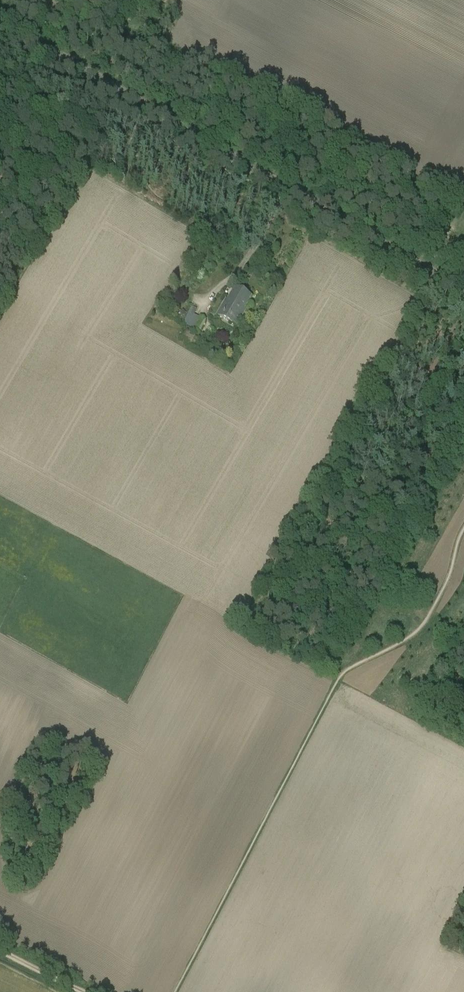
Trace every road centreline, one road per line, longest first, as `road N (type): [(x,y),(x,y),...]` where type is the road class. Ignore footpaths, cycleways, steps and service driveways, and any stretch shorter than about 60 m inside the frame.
road 1 (unclassified): [(463,292),(0,24)]

